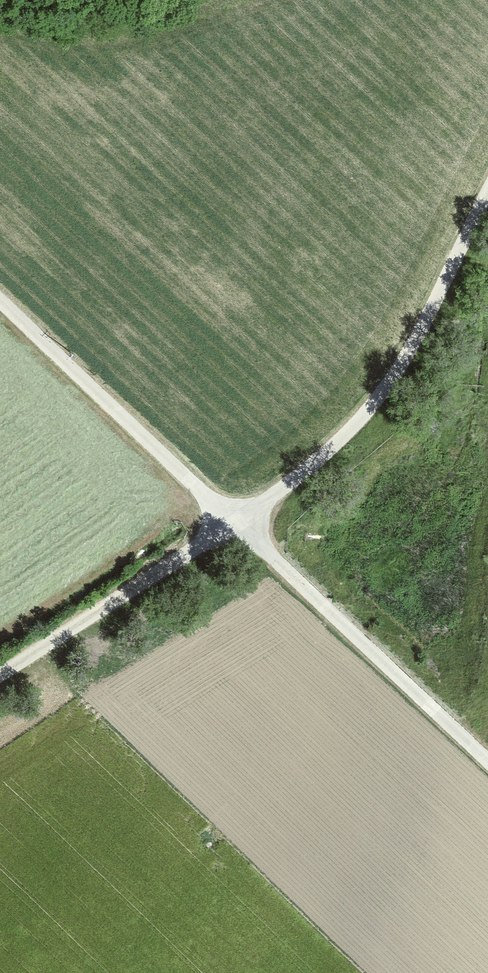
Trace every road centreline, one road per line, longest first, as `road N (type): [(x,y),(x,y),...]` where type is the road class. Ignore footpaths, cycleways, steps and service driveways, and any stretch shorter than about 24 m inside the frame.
road 1 (track): [(229,522),(345,430),(400,365),(487,191)]
road 2 (unclassified): [(487,768),(229,522)]
road 3 (unclassified): [(229,522),(0,304)]
road 4 (unclassified): [(0,676),(229,522)]

